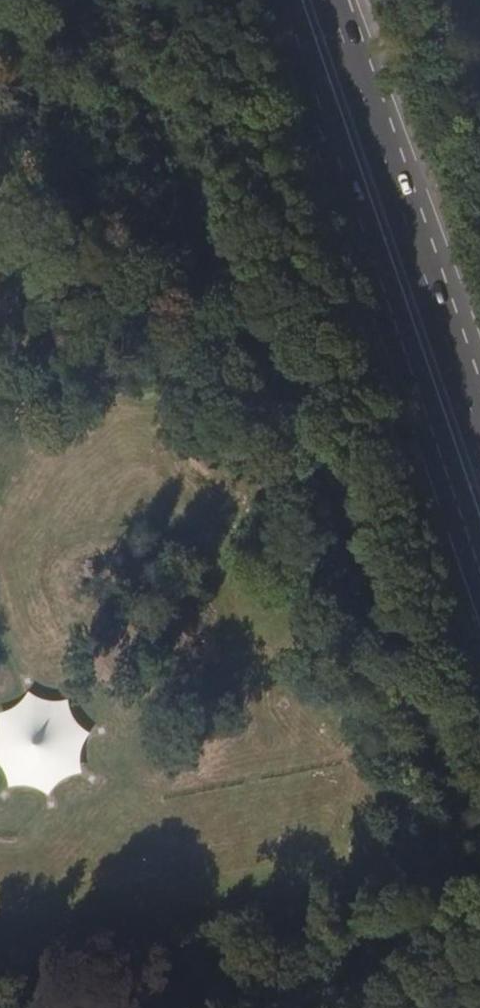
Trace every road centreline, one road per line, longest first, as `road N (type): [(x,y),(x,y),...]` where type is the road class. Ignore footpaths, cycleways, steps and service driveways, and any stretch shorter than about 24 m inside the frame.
road 1 (trunk): [(283,0),(479,567)]
road 2 (trunk): [(479,421),(337,0)]

